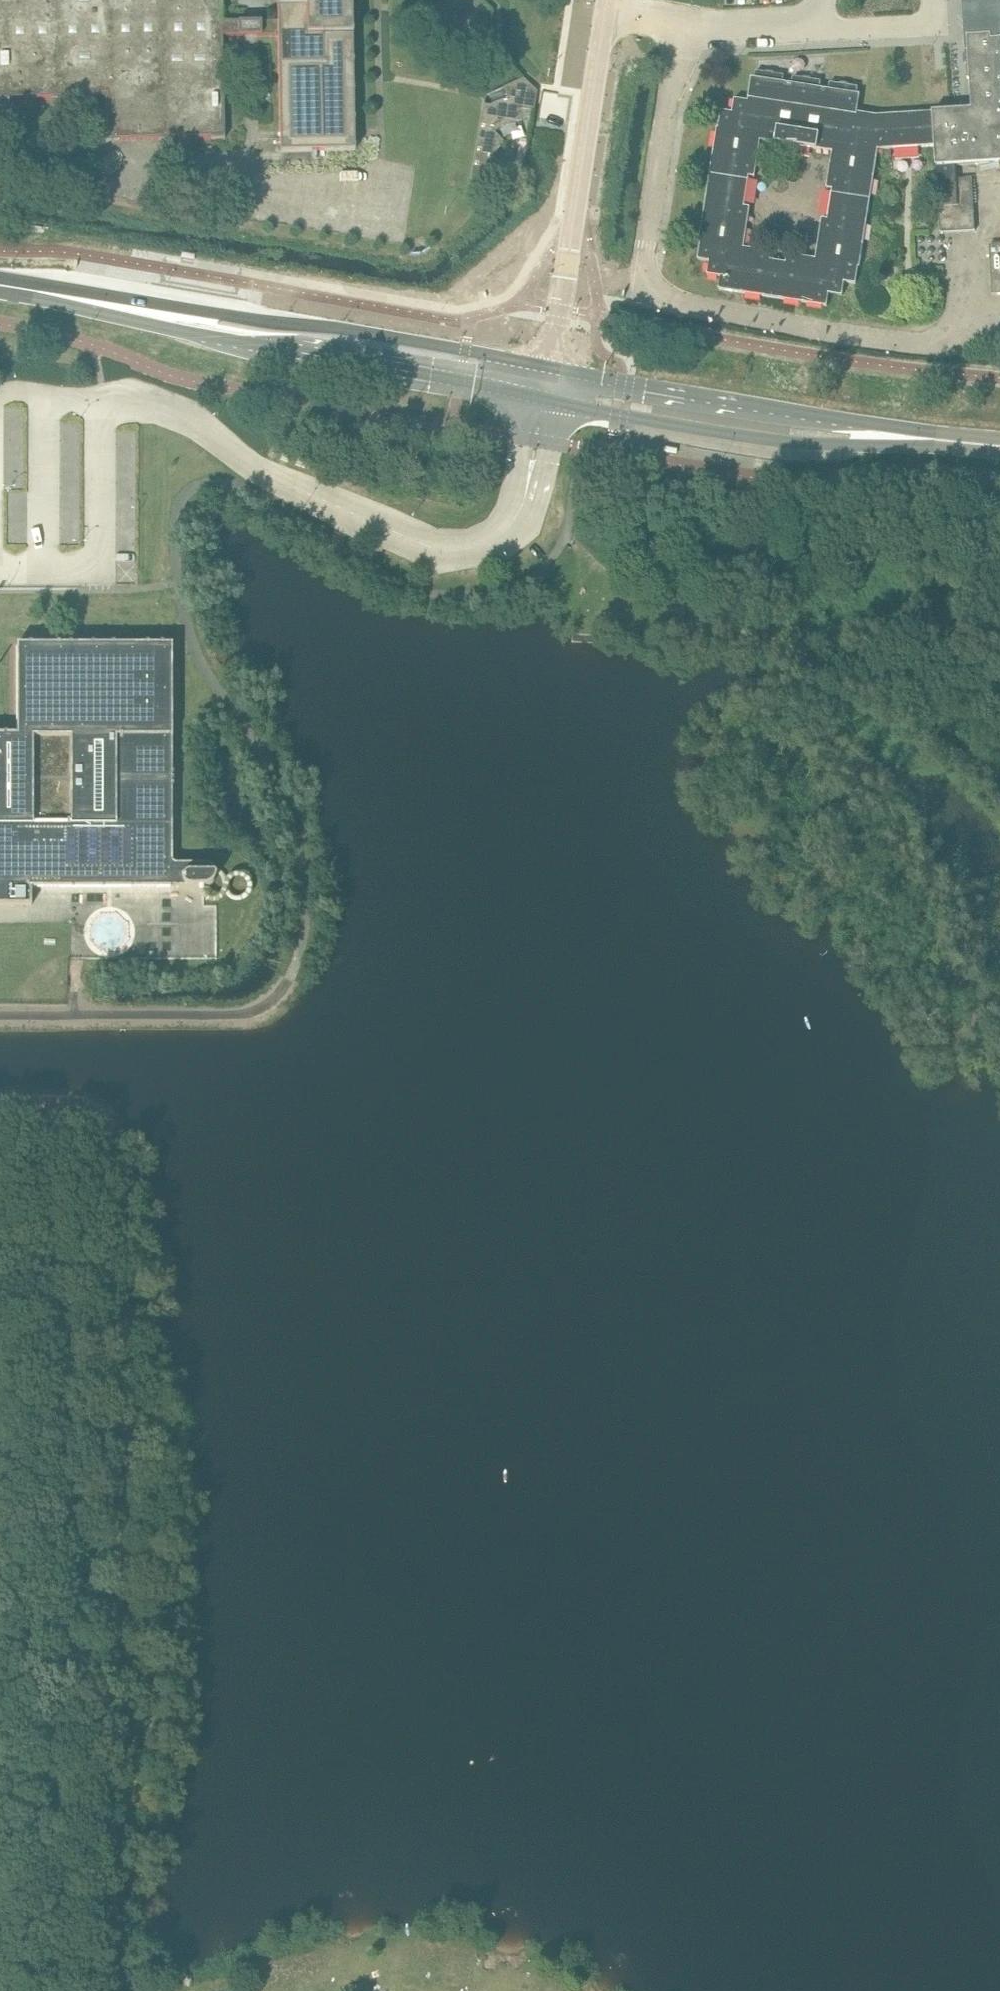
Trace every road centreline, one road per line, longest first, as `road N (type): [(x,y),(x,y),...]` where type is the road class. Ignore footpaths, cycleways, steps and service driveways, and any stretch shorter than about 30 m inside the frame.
road 1 (tertiary): [(946,442),(551,367)]
road 2 (tertiary): [(554,401),(812,446),(946,442)]
road 3 (tertiary): [(551,367),(334,326),(225,312),(184,319)]
road 4 (unclassified): [(606,0),(551,367)]
road 5 (tertiary): [(184,319),(232,341),(526,395)]
road 6 (tertiary): [(184,319),(0,286)]

